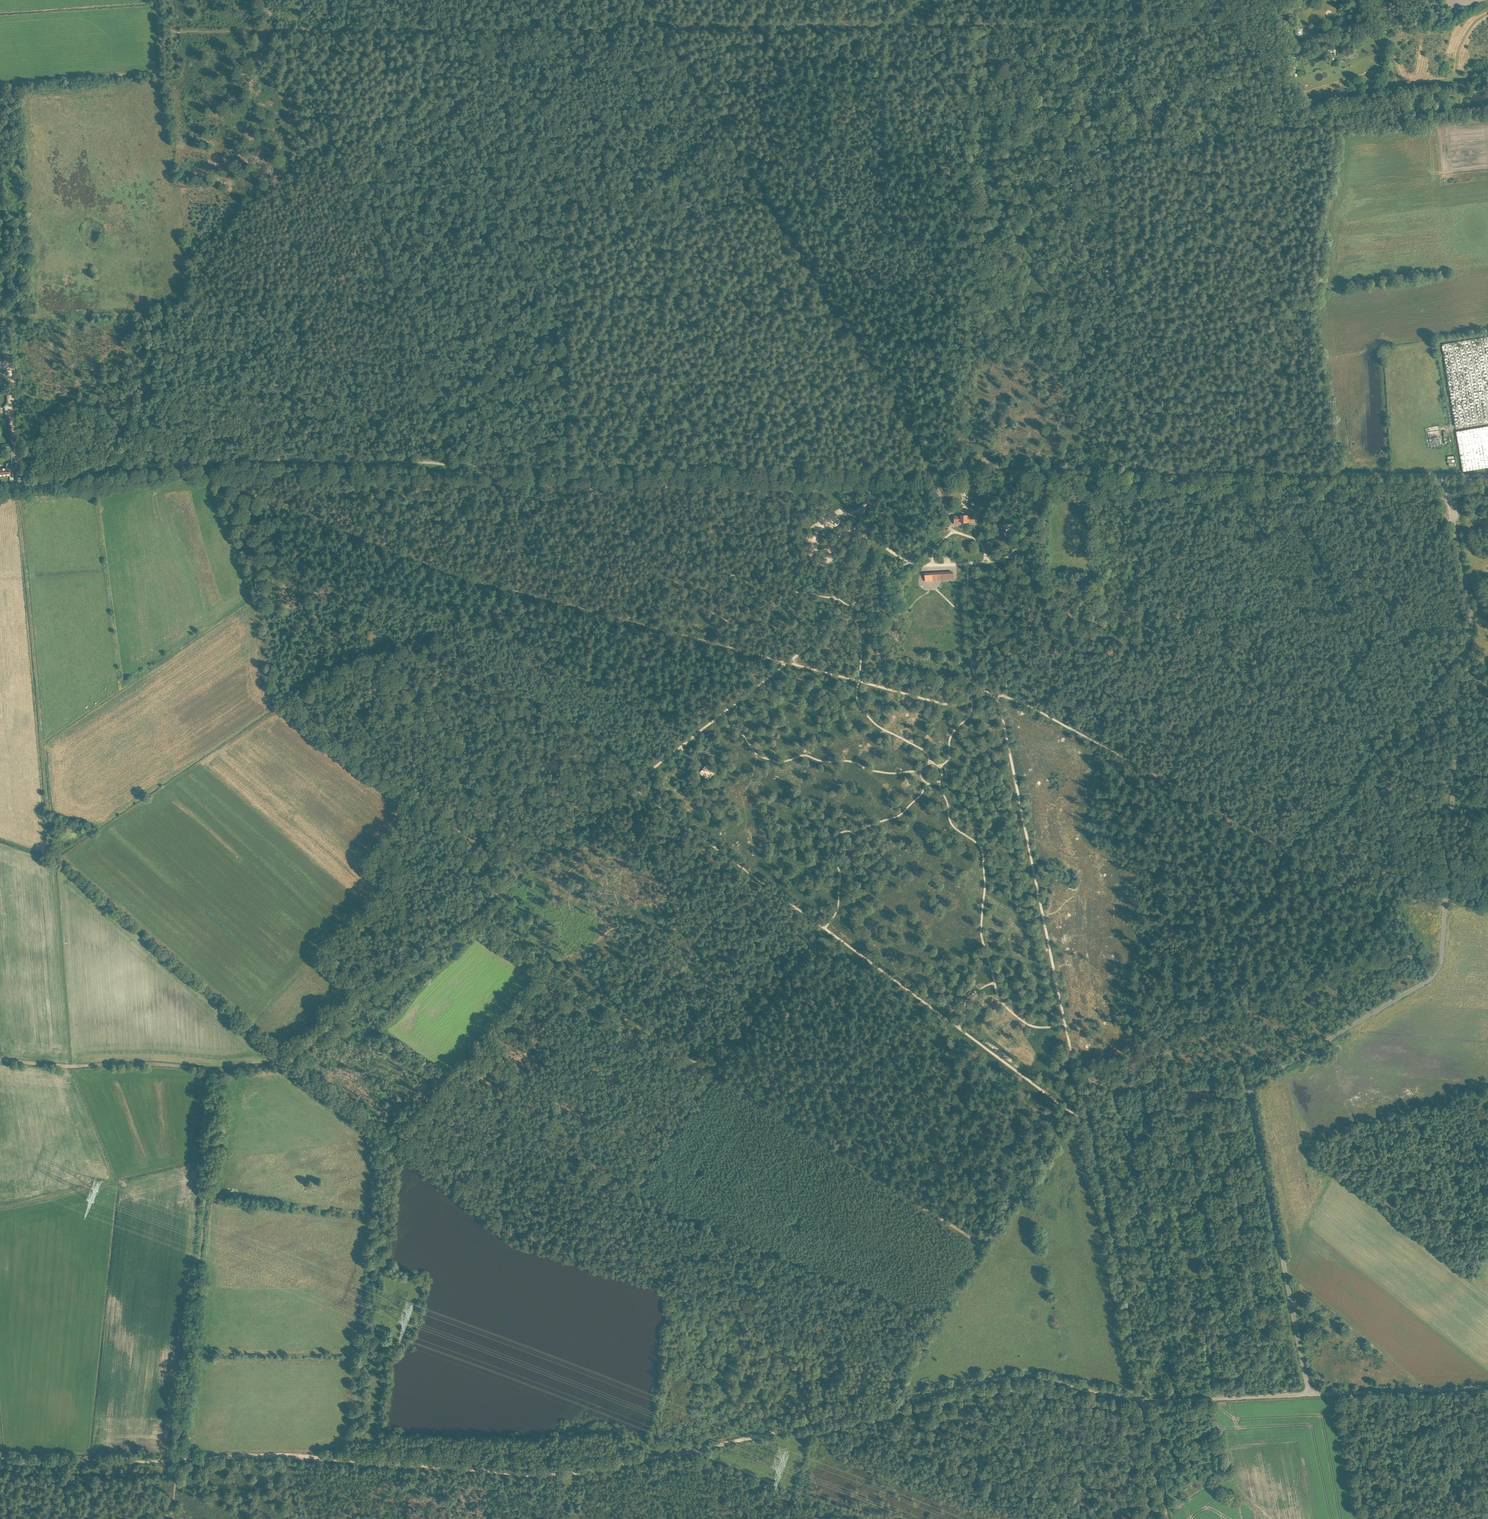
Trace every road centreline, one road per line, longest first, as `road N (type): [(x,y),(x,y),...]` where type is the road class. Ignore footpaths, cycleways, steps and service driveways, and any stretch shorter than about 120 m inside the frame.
road 1 (tertiary): [(57,485),(239,472),(1446,483)]
road 2 (unclassified): [(1310,1393),(1253,1088),(1441,964),(1461,668),(1472,623),(1446,483)]
road 3 (track): [(649,1460),(550,1476),(355,1456),(33,1461),(0,1453)]
road 4 (track): [(1145,1399),(998,1374),(649,1460)]
road 5 (track): [(0,1059),(219,1070)]
road 6 (unclassified): [(1310,1393),(1487,1387)]
road 7 (unclassified): [(1174,1401),(1310,1393)]
road 8 (track): [(1145,1399),(1169,1518)]

